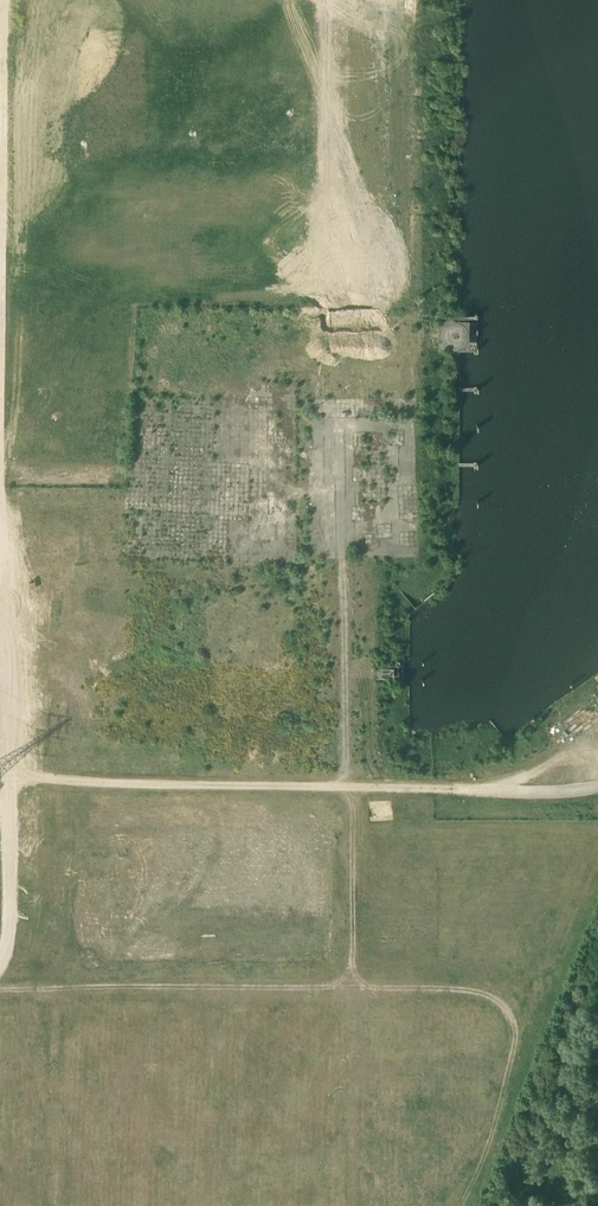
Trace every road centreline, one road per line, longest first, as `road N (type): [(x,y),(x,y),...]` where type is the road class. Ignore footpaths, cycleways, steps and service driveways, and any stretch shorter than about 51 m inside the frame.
road 1 (track): [(597,786),(495,795),(5,776)]
road 2 (unclassified): [(0,975),(0,593)]

